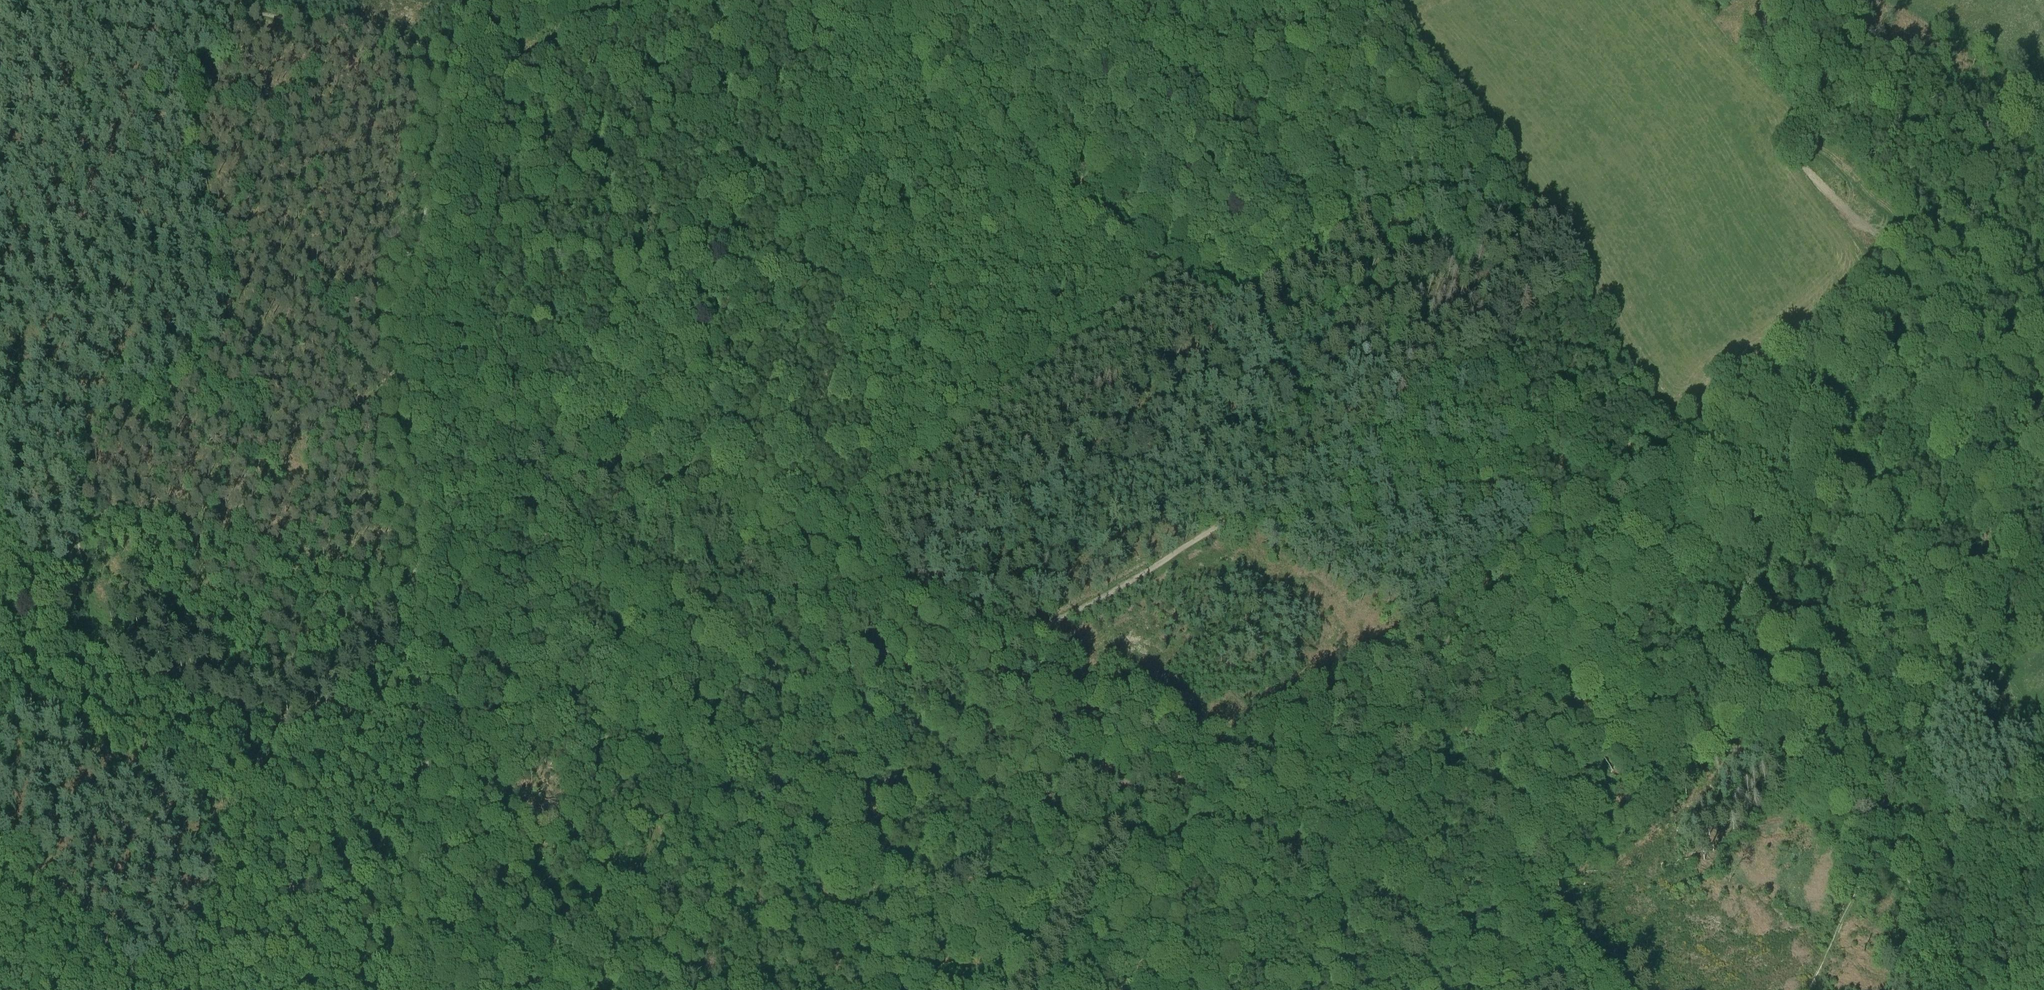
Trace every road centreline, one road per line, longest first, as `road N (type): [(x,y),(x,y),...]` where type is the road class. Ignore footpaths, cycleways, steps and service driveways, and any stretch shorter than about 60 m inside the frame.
road 1 (track): [(1003,690),(1007,662),(1031,638),(1321,459),(1326,439),(1292,374),(1227,311),(1073,208),(890,56),(801,0)]
road 2 (unclassified): [(384,989),(421,809),(411,310),(450,87),(475,0)]
road 3 (track): [(880,563),(917,543),(1479,138)]
road 4 (track): [(880,563),(563,421),(513,416),(415,445),(349,438),(273,360),(227,327)]
road 5 (track): [(1720,492),(1665,530),(1560,679),(1497,733),(1451,744),(1394,743),(1344,757),(1222,758),(1133,791)]
road 6 (track): [(1720,492),(1685,475),(1620,386),(1585,332),(1576,284),(1515,183),(1462,122),(1327,0)]
road 7 (track): [(2043,108),(2028,100),(2017,107),(1952,213),(1935,349),(1786,456),(1720,492)]
road 8 (track): [(1543,222),(1514,295),(1487,327),(1326,456)]
road 9 (track): [(1027,989),(1134,813),(1133,791)]
road 10 (track): [(1003,690),(880,563)]
road 11 (track): [(1133,791),(1014,713),(1003,690)]
road 12 (track): [(1876,836),(1809,989)]

